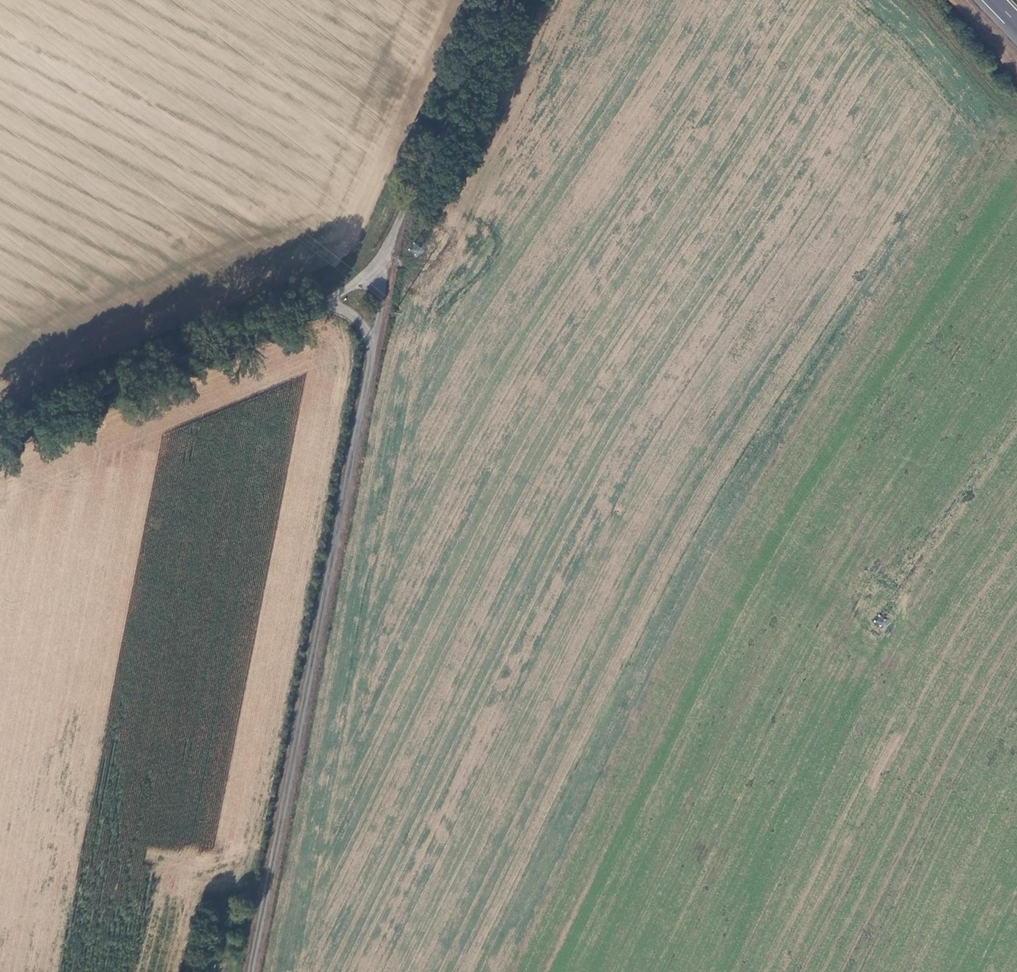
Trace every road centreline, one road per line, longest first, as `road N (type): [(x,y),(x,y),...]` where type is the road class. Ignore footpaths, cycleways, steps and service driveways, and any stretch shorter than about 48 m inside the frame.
road 1 (unclassified): [(372,356),(258,971)]
road 2 (unclassified): [(0,436),(319,306)]
road 3 (unclassified): [(396,225),(496,0)]
road 4 (unclassified): [(372,356),(396,225)]

